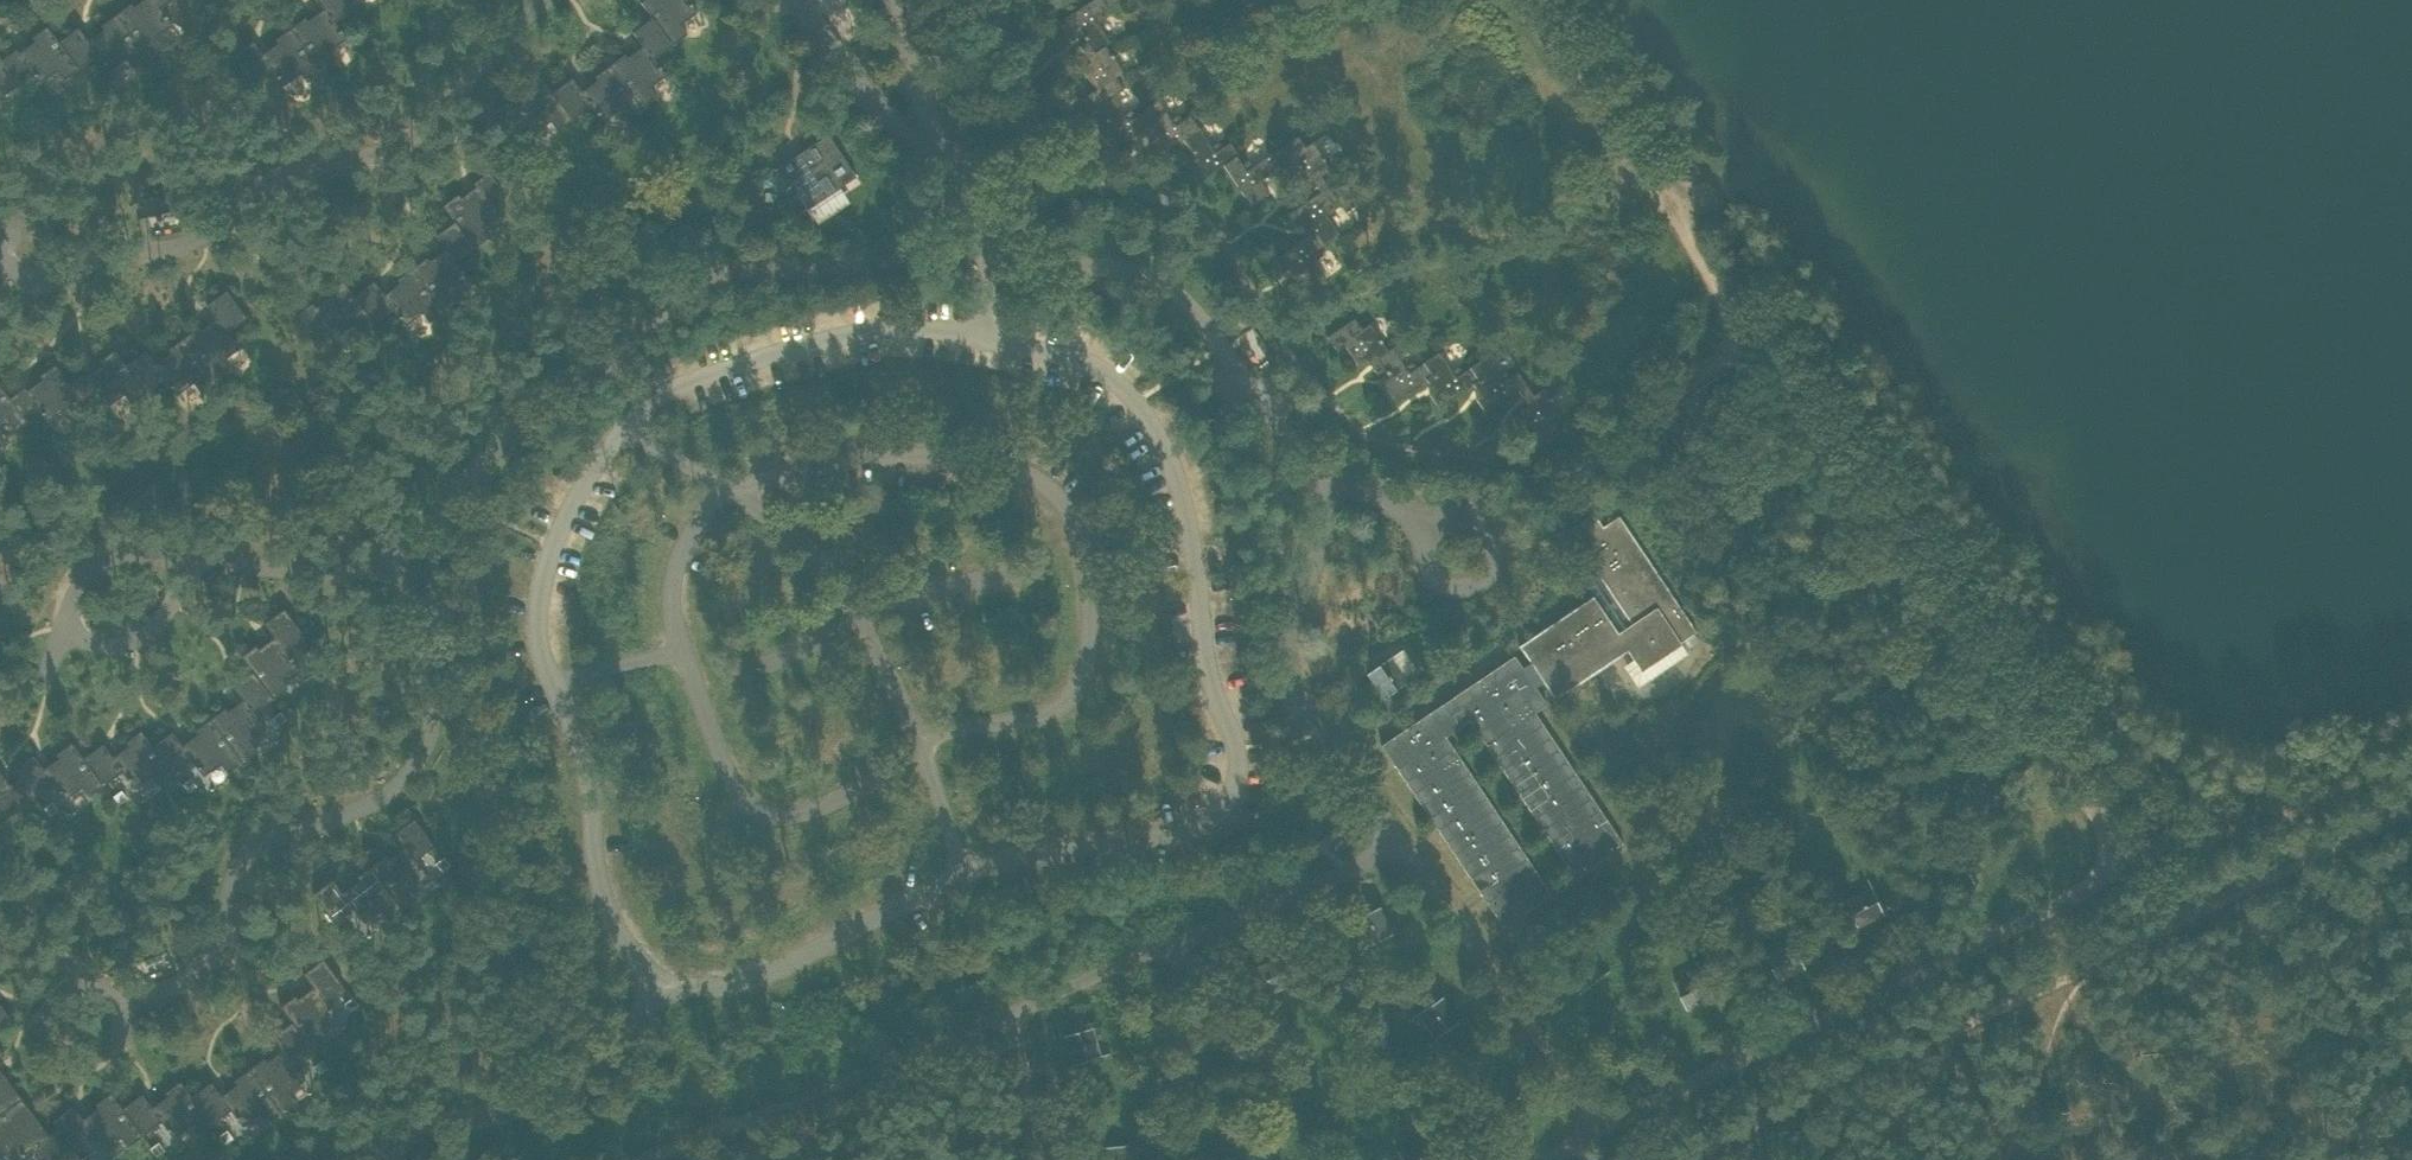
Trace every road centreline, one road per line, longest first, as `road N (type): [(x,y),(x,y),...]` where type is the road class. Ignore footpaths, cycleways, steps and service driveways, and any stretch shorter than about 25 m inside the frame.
road 1 (unclassified): [(2411,835),(1712,1159)]
road 2 (track): [(1993,1159),(1992,1144),(2060,1001)]

